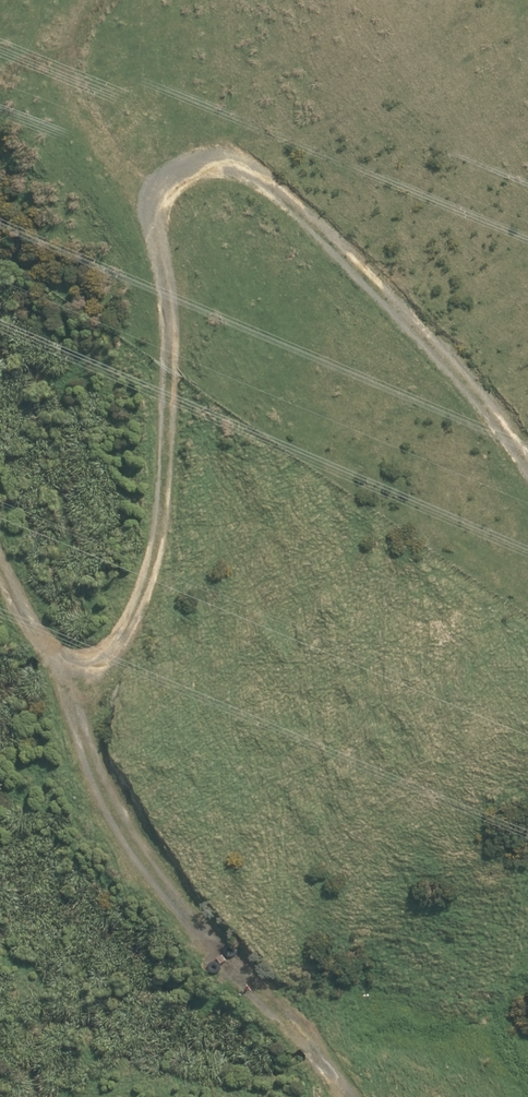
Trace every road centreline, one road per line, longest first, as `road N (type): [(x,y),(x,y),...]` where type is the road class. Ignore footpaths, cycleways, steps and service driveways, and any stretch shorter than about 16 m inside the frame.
road 1 (track): [(527,451),(376,277),(275,187),(232,164),(183,173),(152,208),(171,332),(157,558),(117,649),(80,691)]
road 2 (track): [(0,569),(89,706),(173,903),(299,1010),(354,1096)]
road 3 (track): [(155,203),(115,161),(74,85),(73,47),(96,0)]

